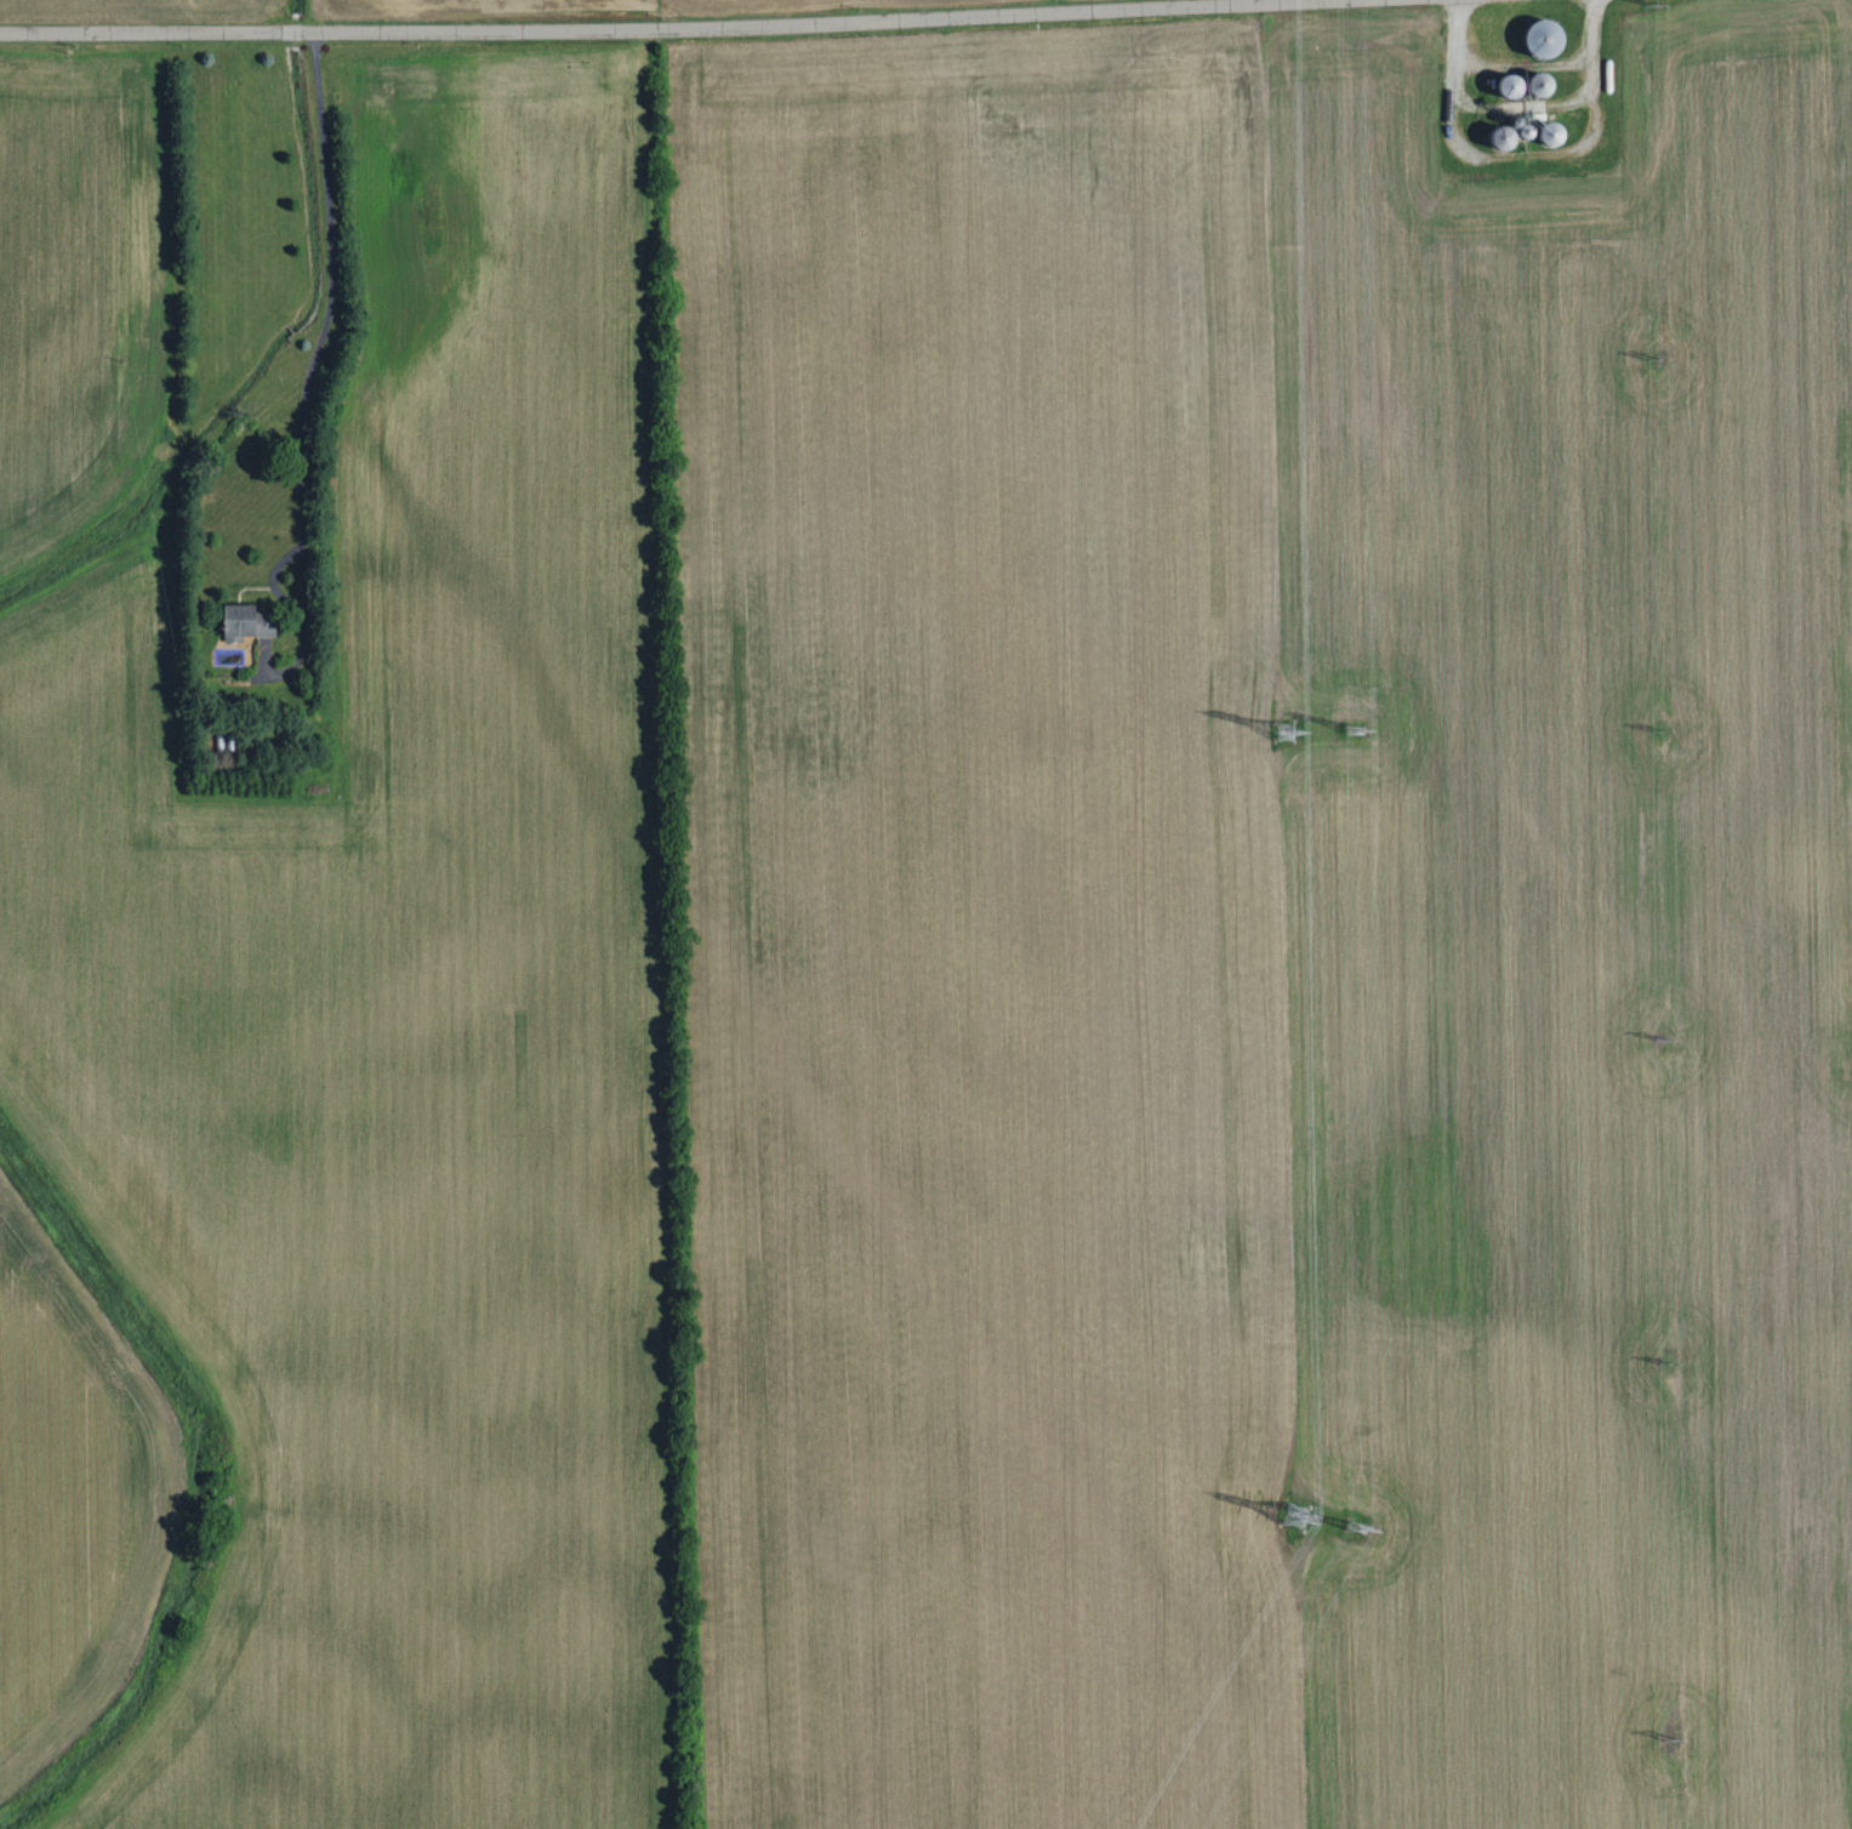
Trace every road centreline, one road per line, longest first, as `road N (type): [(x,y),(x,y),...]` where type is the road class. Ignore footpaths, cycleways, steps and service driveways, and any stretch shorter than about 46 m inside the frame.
road 1 (tertiary): [(0,32),(655,28),(1339,0)]

